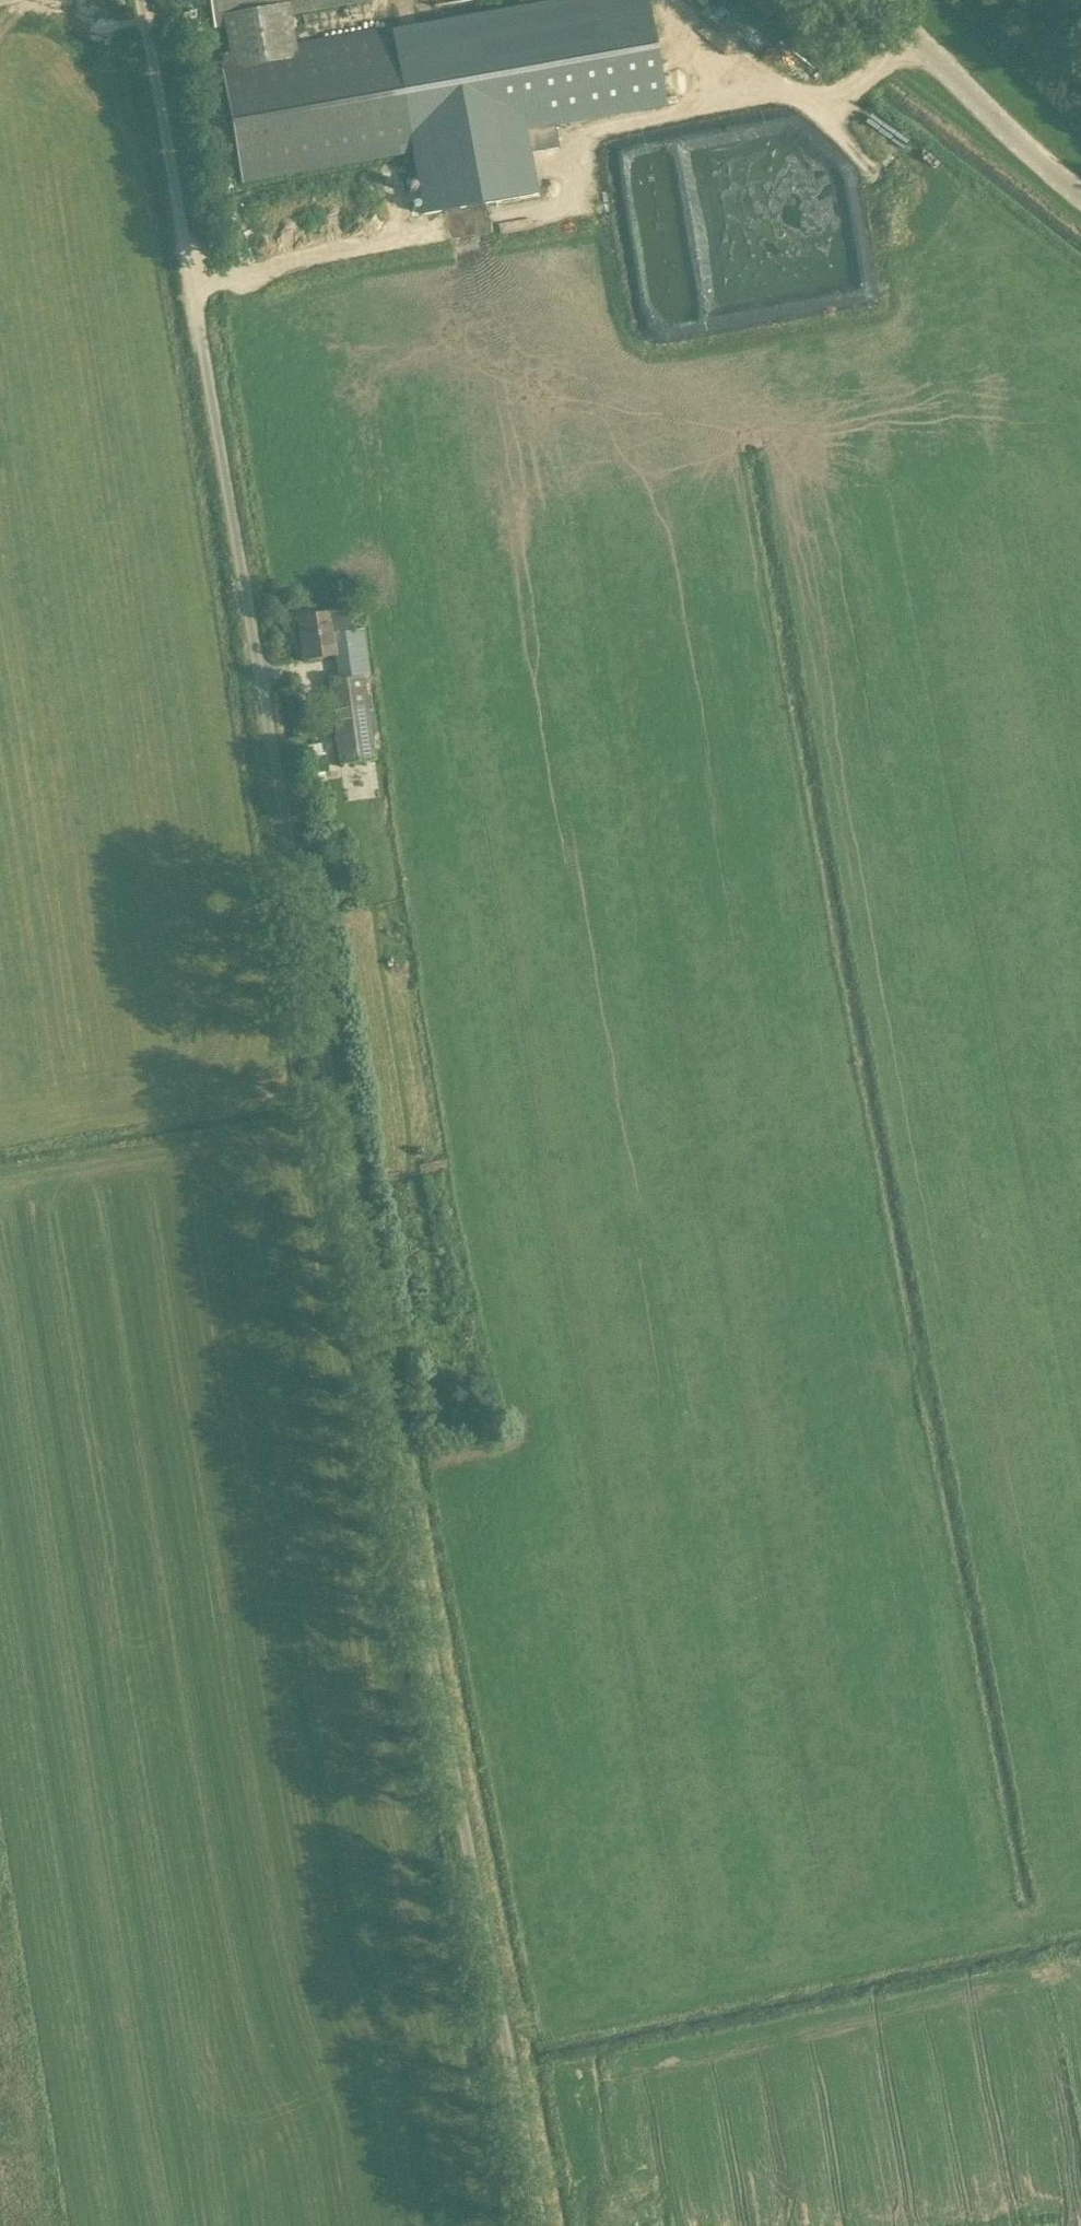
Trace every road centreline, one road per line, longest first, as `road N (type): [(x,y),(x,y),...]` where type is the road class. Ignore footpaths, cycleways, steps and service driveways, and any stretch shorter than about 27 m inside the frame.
road 1 (unclassified): [(534,2225),(139,0)]
road 2 (unclassified): [(1080,198),(1007,136),(878,0)]

